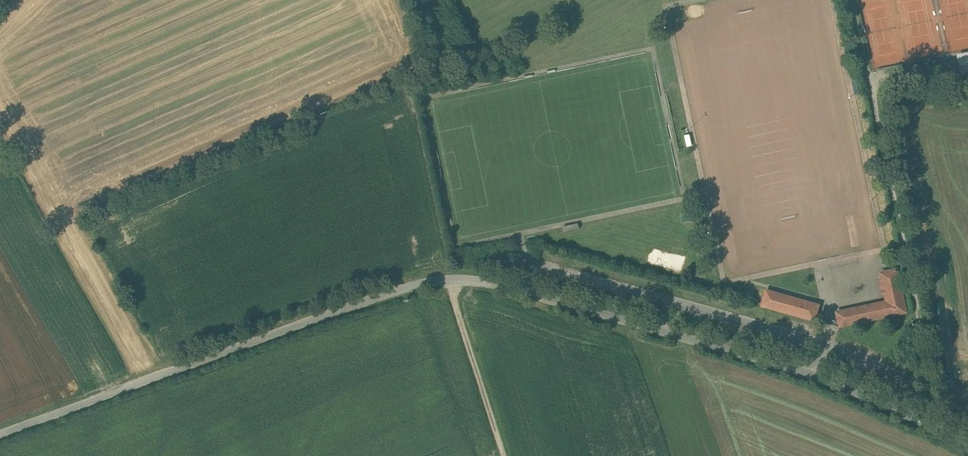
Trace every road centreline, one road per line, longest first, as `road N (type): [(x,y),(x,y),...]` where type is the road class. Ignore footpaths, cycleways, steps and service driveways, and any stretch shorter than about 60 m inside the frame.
road 1 (unclassified): [(0,434),(397,289),(450,279),(516,289),(814,375),(967,444)]
road 2 (track): [(936,429),(932,379),(851,0)]
road 3 (track): [(450,279),(503,455)]

